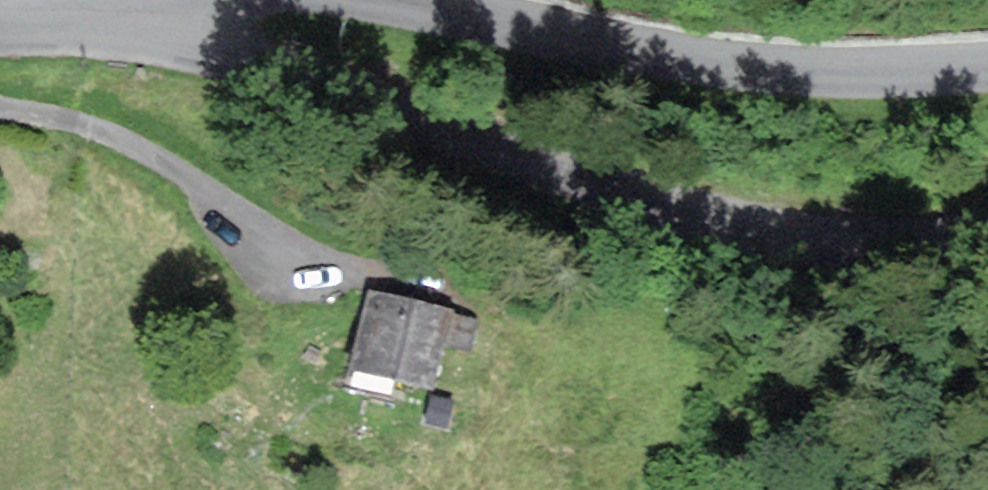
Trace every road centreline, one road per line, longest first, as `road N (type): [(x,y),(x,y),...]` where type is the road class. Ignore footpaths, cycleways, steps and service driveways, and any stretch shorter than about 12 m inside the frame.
road 1 (unclassified): [(57,50),(158,51),(271,70),(727,227),(865,246),(987,242)]
road 2 (unclassified): [(987,68),(767,70),(637,54),(376,0)]

